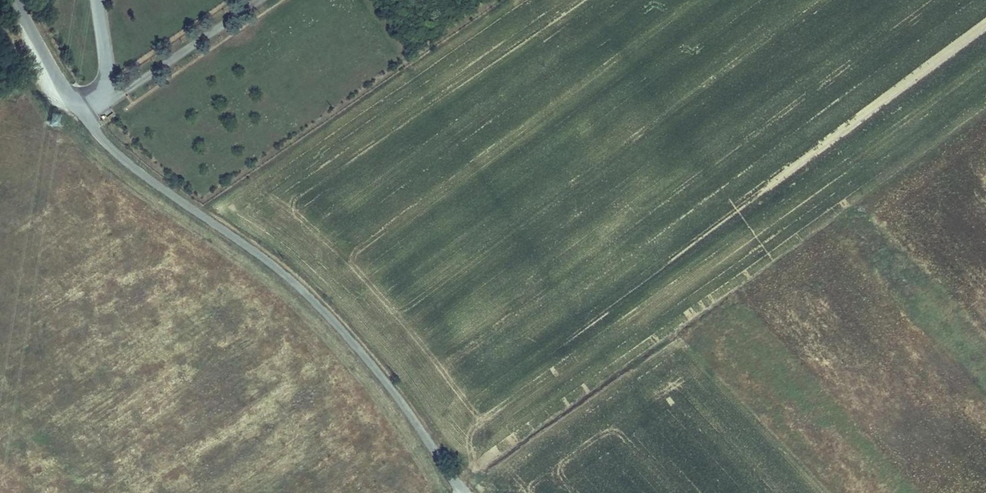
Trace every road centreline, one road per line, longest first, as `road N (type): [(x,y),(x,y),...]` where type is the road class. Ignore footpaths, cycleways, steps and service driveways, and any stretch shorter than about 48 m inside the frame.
road 1 (residential): [(464,492),(407,409),(310,297),(106,139),(24,0)]

